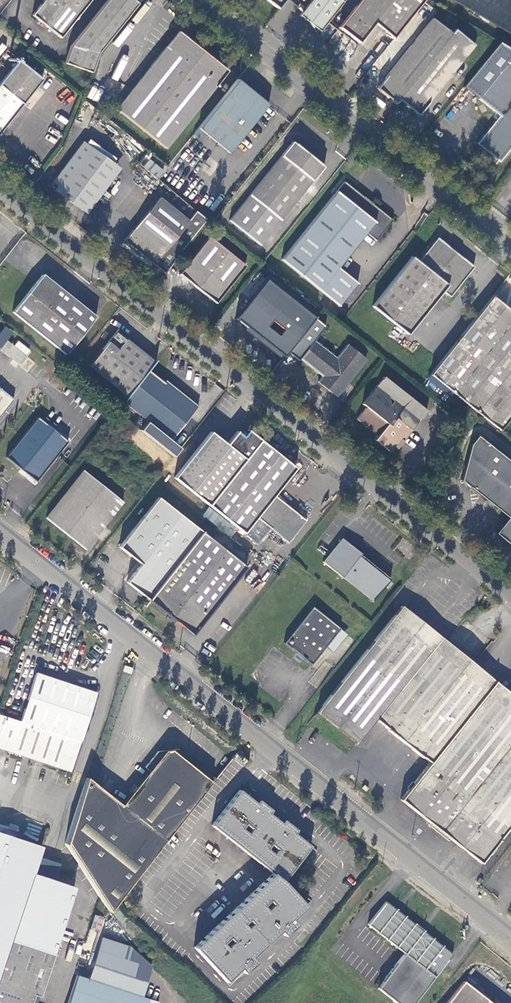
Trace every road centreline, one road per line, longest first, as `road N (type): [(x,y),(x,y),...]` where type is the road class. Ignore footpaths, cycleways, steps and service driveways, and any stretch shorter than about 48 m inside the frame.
road 1 (unclassified): [(510,599),(0,188)]
road 2 (unclassified): [(510,938),(0,532)]
road 3 (unclassified): [(198,0),(510,249)]

